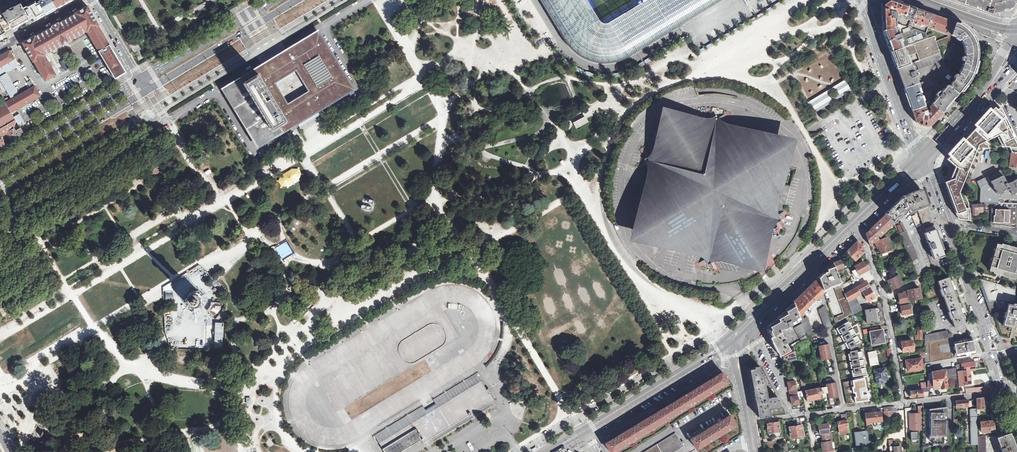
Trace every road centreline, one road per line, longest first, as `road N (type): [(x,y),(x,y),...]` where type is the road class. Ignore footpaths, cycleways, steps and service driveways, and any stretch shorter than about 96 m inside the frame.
road 1 (secondary): [(750,324),(920,159)]
road 2 (residential): [(1006,392),(791,417)]
road 3 (primary): [(147,90),(296,0)]
road 4 (primary): [(0,179),(147,90)]
road 5 (unclassified): [(861,0),(920,159)]
road 6 (primary): [(141,80),(0,164)]
road 7 (track): [(10,388),(45,353),(141,300)]
road 8 (primary): [(271,0),(141,80)]
road 9 (residential): [(943,223),(992,354)]

